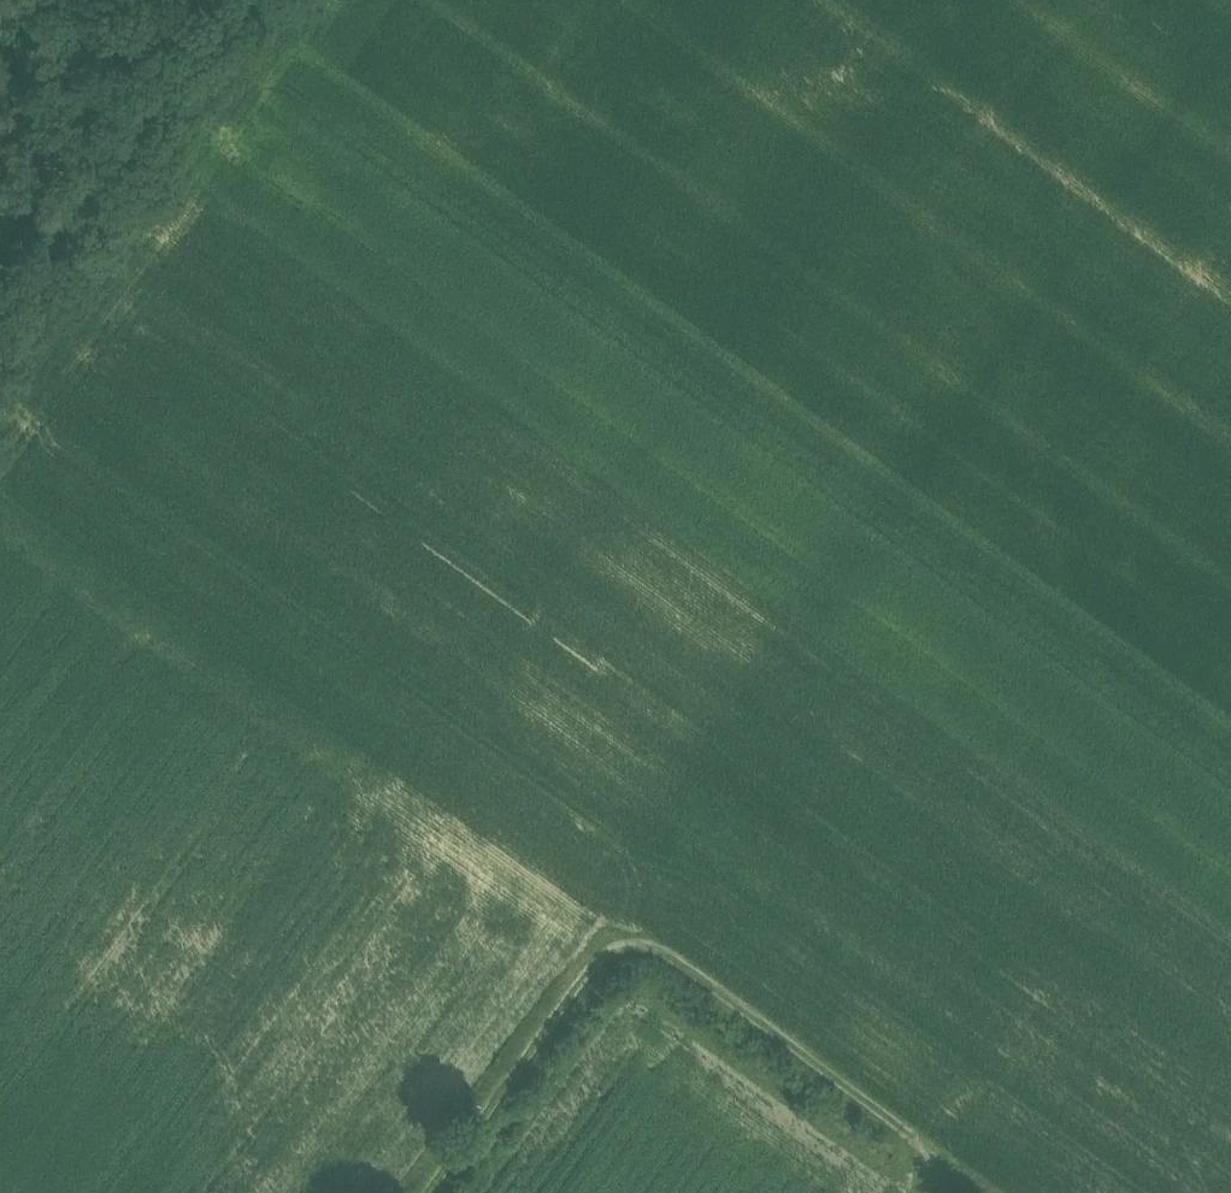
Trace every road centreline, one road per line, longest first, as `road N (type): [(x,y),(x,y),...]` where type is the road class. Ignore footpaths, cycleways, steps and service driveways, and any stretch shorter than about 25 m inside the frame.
road 1 (track): [(392,1192),(577,939)]

